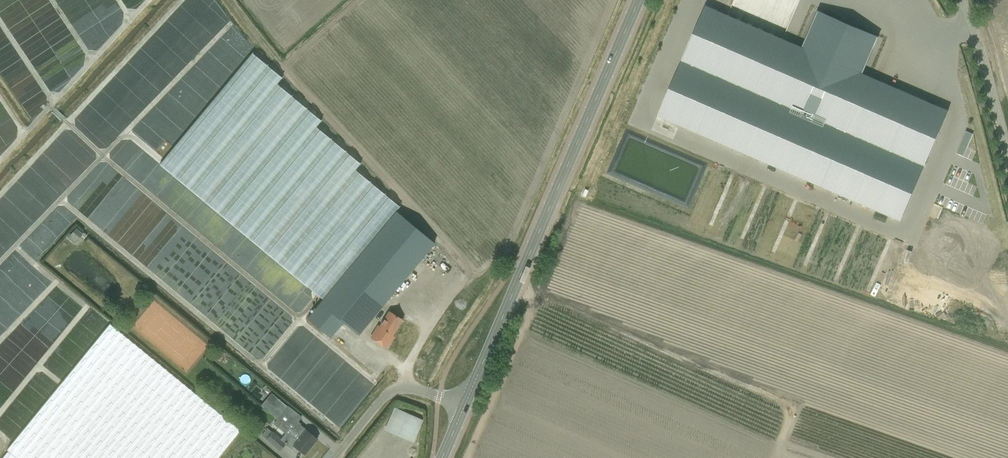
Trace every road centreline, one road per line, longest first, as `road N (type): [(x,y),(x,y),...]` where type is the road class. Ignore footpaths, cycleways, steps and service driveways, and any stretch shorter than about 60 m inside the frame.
road 1 (primary): [(464,407),(638,0)]
road 2 (unclassified): [(1007,162),(959,0)]
road 3 (unclassified): [(335,457),(388,393),(409,389),(464,407)]

